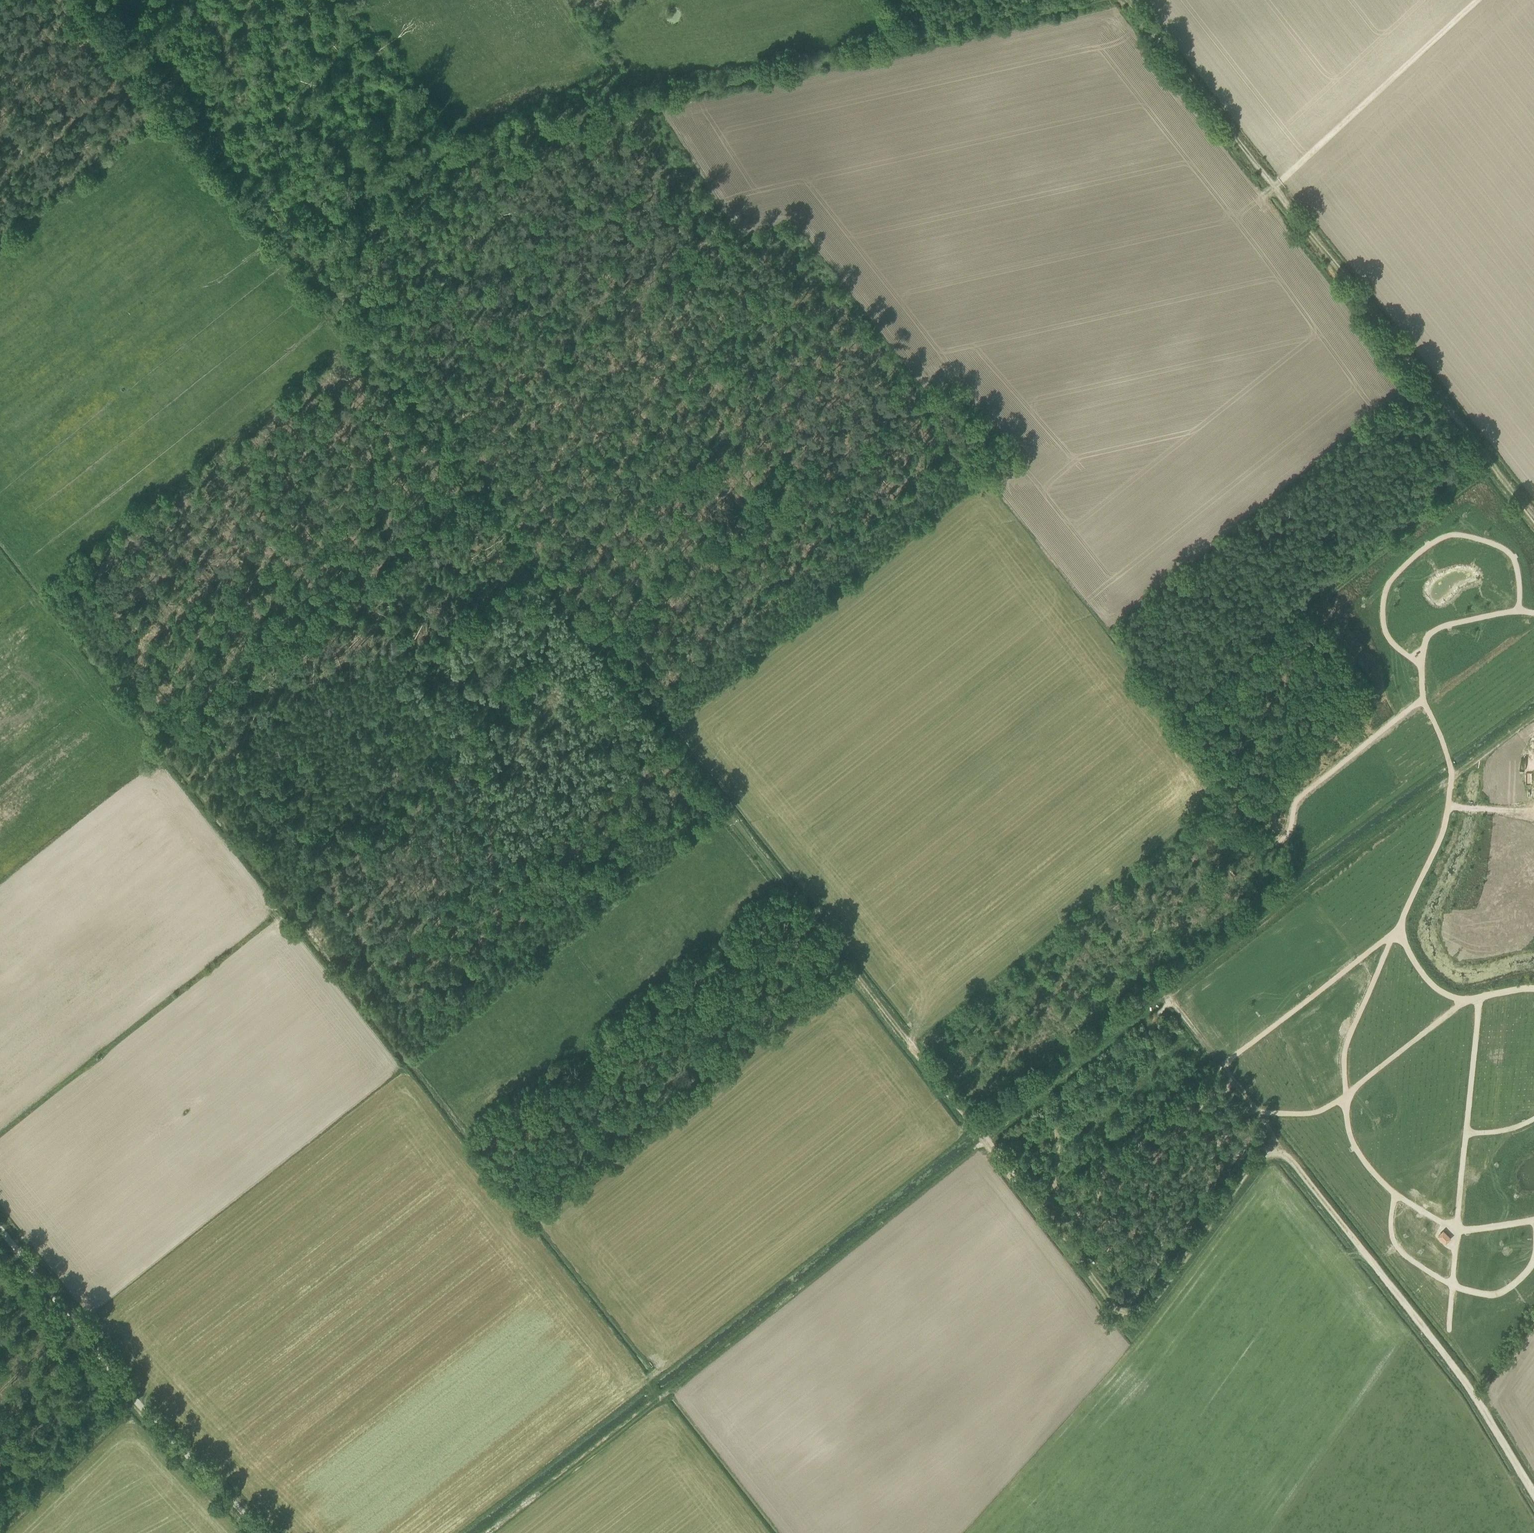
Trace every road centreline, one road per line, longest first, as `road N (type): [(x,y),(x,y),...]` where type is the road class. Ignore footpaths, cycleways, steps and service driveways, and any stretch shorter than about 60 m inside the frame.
road 1 (track): [(961,1112),(91,0)]
road 2 (track): [(961,1112),(1128,1316),(1144,1316),(1170,1287),(1263,1160),(1289,1156),(1474,1396),(1533,1497)]
road 3 (track): [(486,1532),(1168,992)]
road 4 (track): [(1123,0),(1533,521)]
road 5 (track): [(614,83),(629,102),(1091,0)]
road 6 (track): [(266,1532),(143,1401),(0,1217)]
road 7 (track): [(1481,0),(1274,188)]

